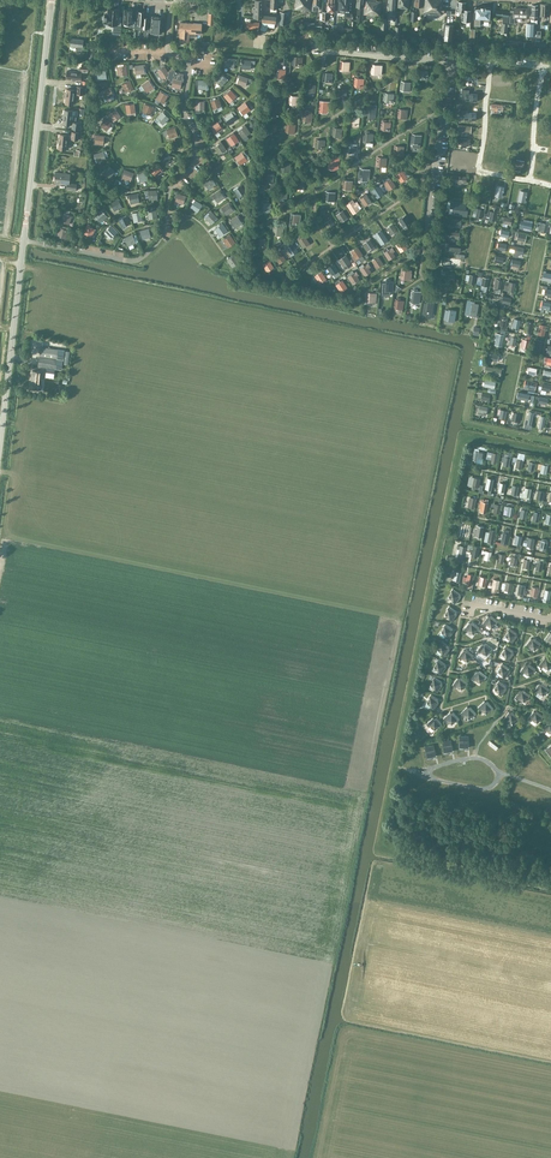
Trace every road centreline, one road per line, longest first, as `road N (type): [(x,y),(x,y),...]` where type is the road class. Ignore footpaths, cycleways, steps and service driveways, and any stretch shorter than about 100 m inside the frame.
road 1 (tertiary): [(0,456),(51,0)]

